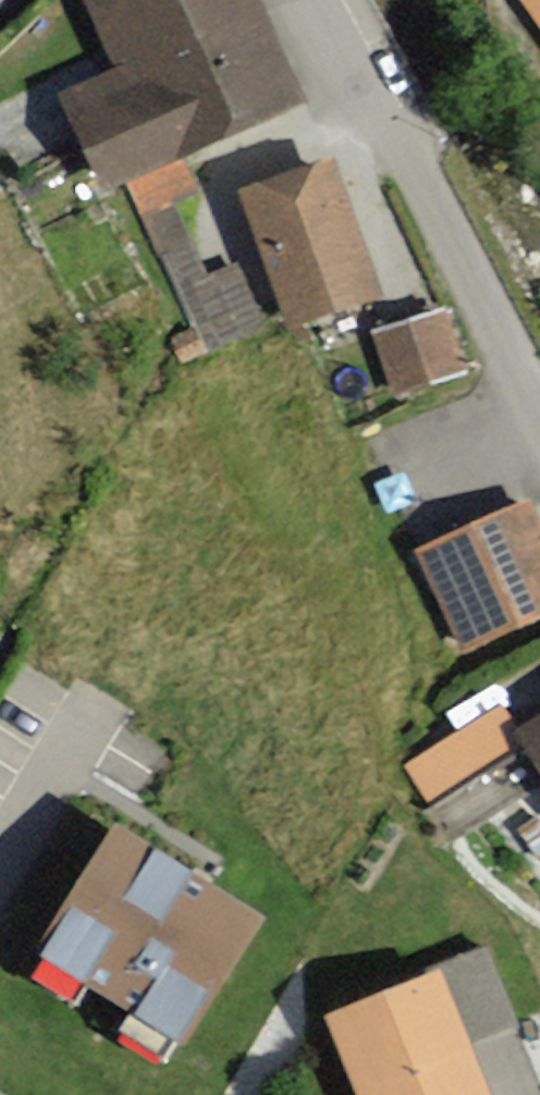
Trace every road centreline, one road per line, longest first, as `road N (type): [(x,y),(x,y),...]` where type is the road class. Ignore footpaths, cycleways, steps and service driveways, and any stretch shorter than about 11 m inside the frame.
road 1 (residential): [(312,0),(539,439)]

